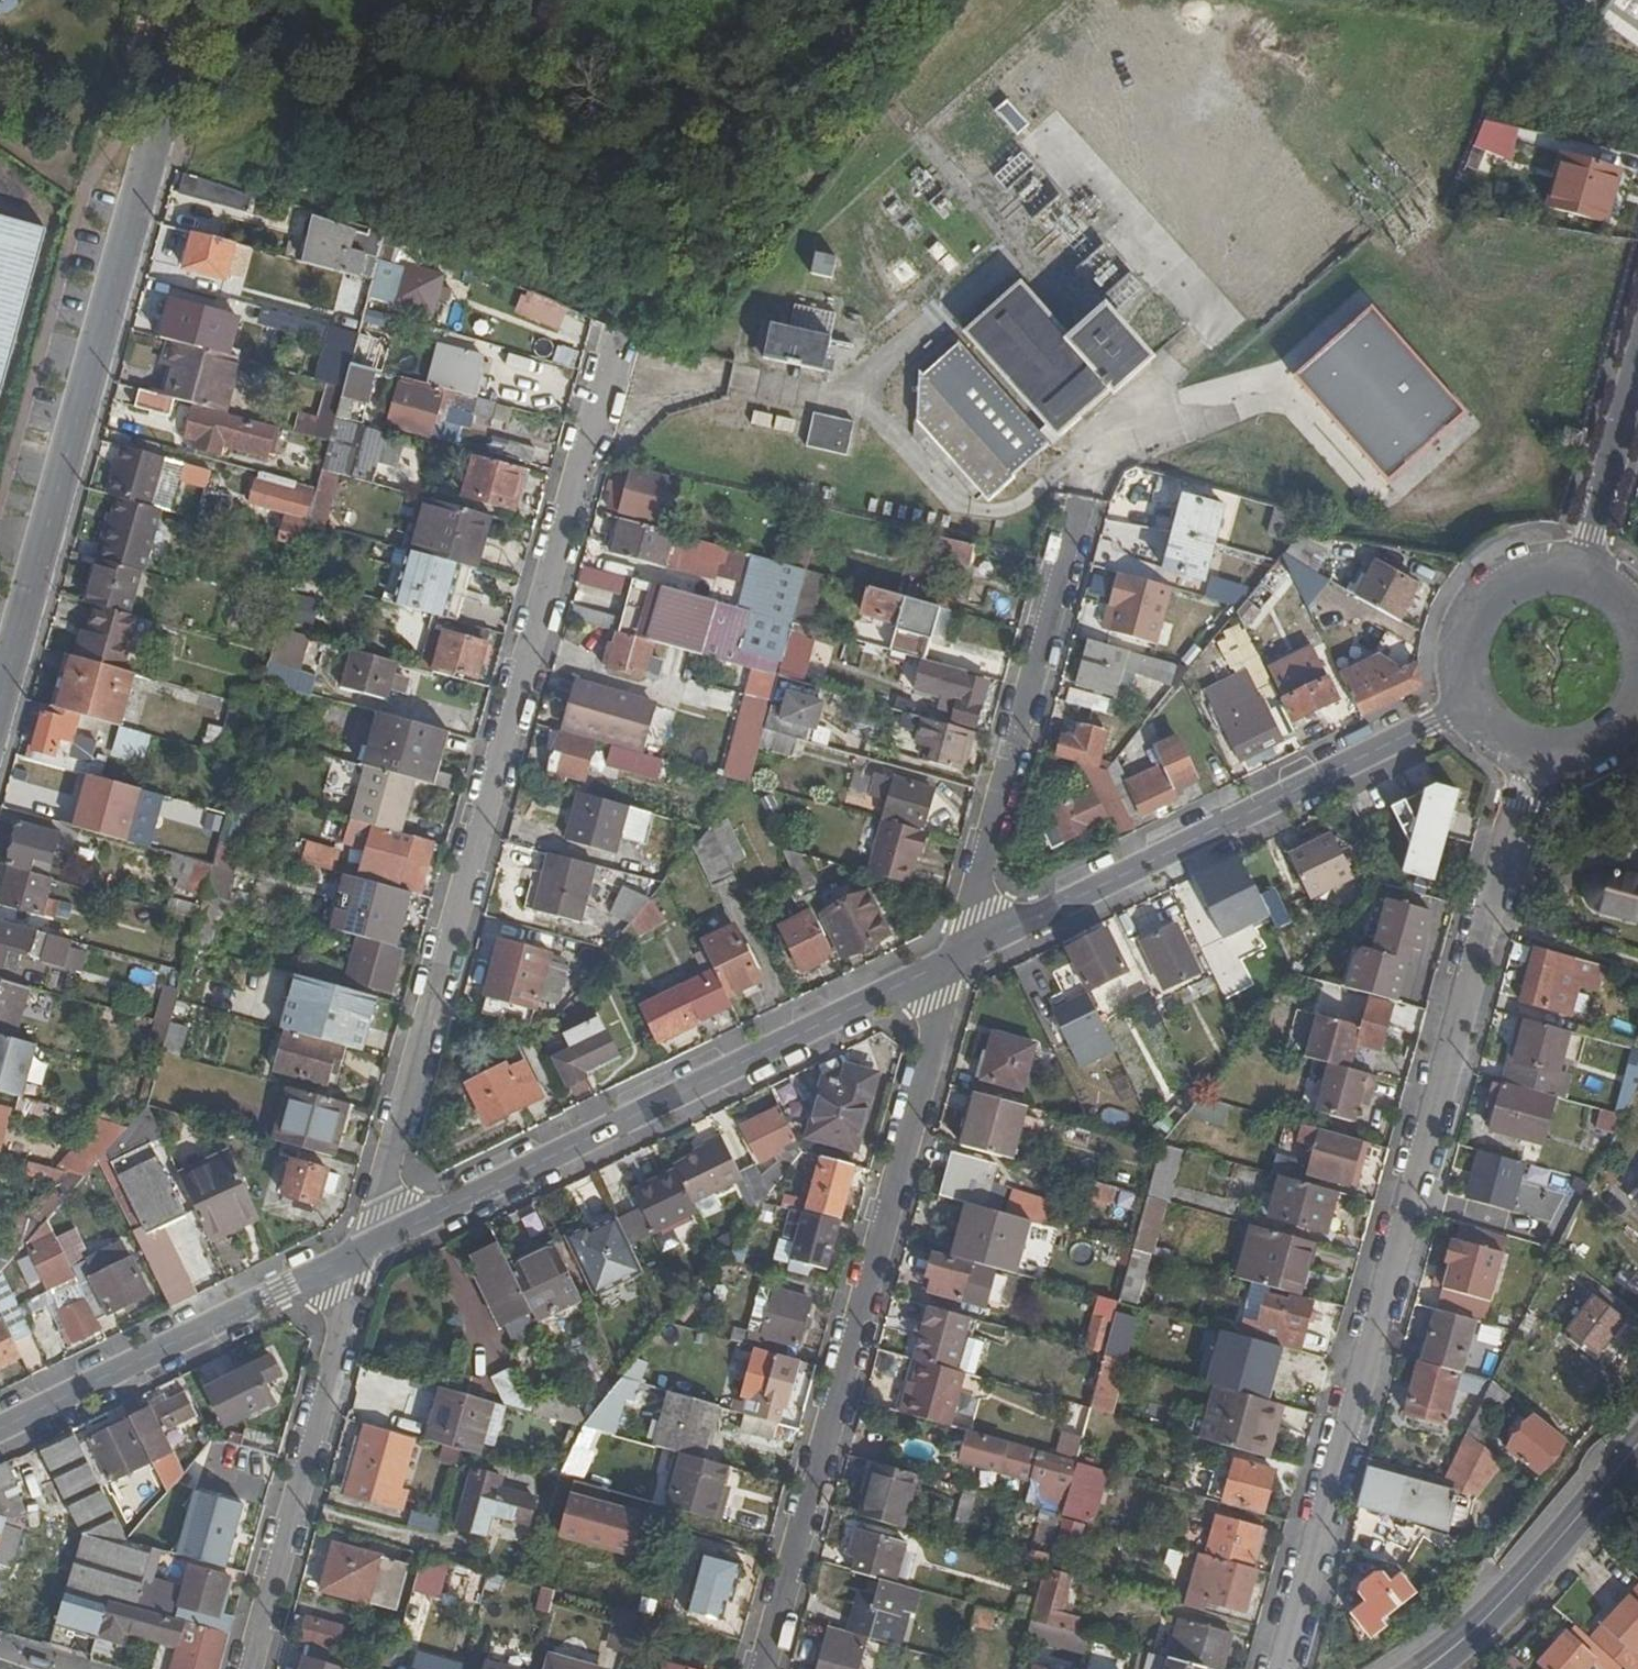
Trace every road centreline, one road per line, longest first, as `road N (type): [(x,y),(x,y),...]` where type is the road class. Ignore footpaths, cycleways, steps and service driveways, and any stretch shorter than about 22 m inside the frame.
road 1 (residential): [(1288,1668),(1530,758)]
road 2 (residential): [(365,1249),(622,375)]
road 3 (residential): [(967,958),(945,994),(770,1668)]
road 4 (tertiary): [(0,670),(184,0)]
road 5 (residential): [(365,1249),(967,958)]
road 6 (residential): [(967,958),(1472,709)]
road 7 (residential): [(1084,500),(967,958)]
road 8 (residential): [(251,1668),(365,1249)]
road 9 (residential): [(0,1434),(365,1249)]
road 10 (secondary): [(1637,1449),(1551,1554),(1431,1668)]
road 11 (residential): [(1588,570),(1556,566),(1496,590),(1463,646),(1472,709)]
road 12 (residential): [(1637,391),(1588,570)]
road 13 (residential): [(1530,758),(1587,759),(1637,724)]

